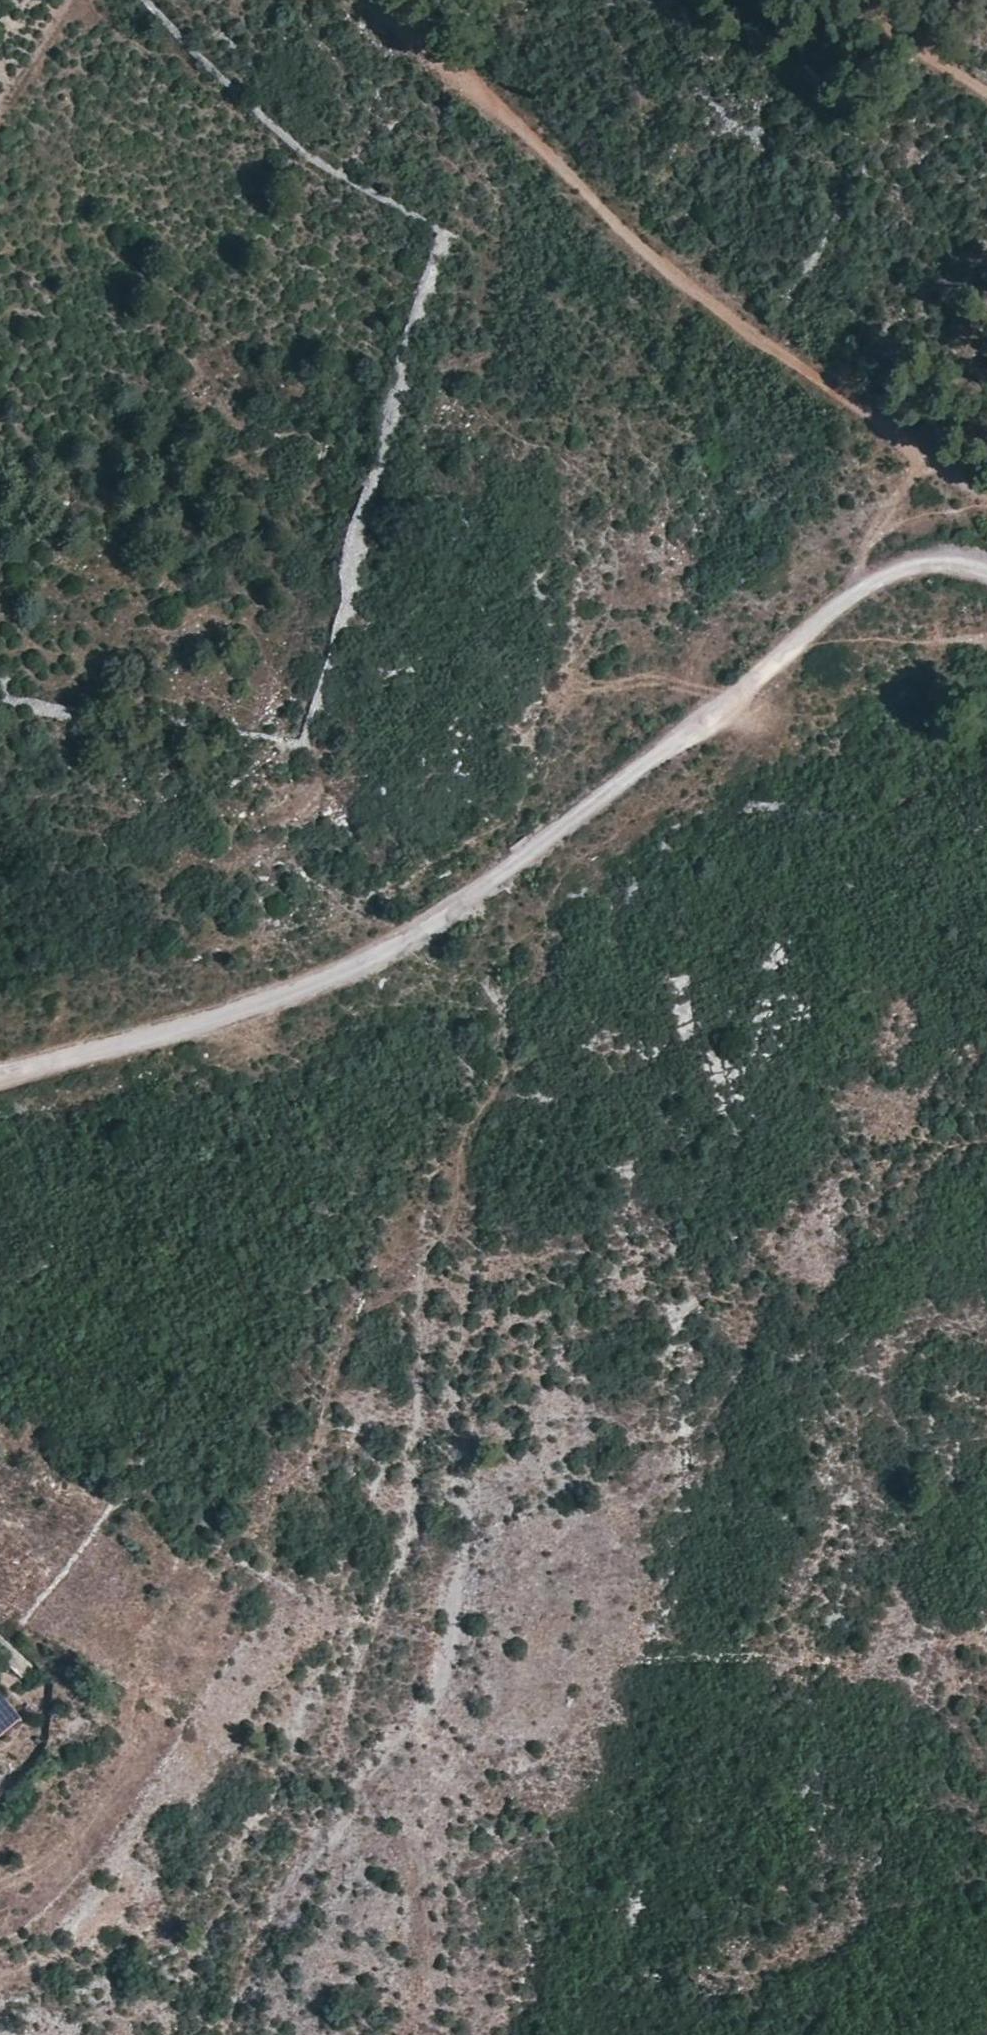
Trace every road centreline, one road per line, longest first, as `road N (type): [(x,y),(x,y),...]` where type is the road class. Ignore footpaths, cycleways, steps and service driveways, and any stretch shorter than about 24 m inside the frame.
road 1 (unclassified): [(986,567),(930,558),(862,584),(463,902),(379,953),(250,1015),(0,1075)]
road 2 (track): [(986,492),(672,272),(376,0)]
road 3 (track): [(925,453),(849,592)]
road 4 (track): [(986,86),(949,70),(868,0)]

